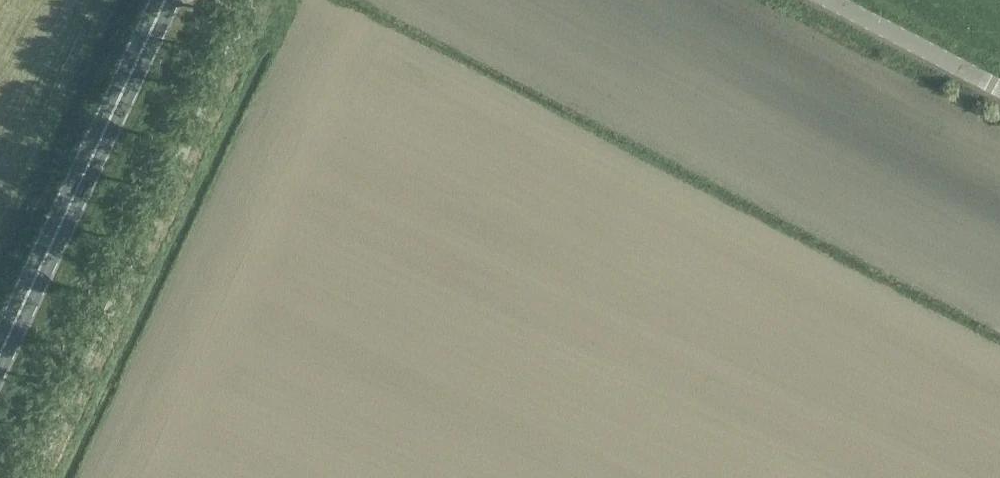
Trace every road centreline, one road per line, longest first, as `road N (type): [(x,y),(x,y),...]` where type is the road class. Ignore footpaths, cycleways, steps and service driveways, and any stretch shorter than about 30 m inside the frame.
road 1 (secondary): [(0,349),(167,0)]
road 2 (unclassified): [(999,88),(834,0)]

